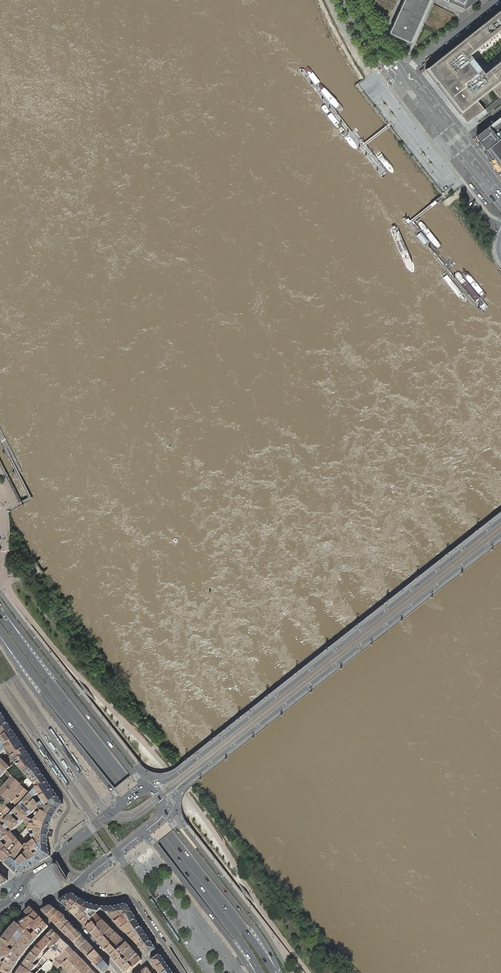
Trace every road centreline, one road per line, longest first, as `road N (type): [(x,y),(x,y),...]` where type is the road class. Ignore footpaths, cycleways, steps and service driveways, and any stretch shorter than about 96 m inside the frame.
road 1 (secondary): [(275,972),(0,612)]
road 2 (secondary): [(0,629),(260,972)]
road 3 (secondary): [(146,787),(0,605)]
road 4 (secondary): [(0,639),(119,798),(117,807)]
road 5 (secondary): [(280,972),(167,812)]
road 6 (residential): [(1,700),(69,802),(55,832),(60,853)]
road 7 (secondary): [(141,834),(252,972)]
road 8 (secondary): [(406,71),(500,197)]
road 9 (secondary): [(500,185),(406,71)]

